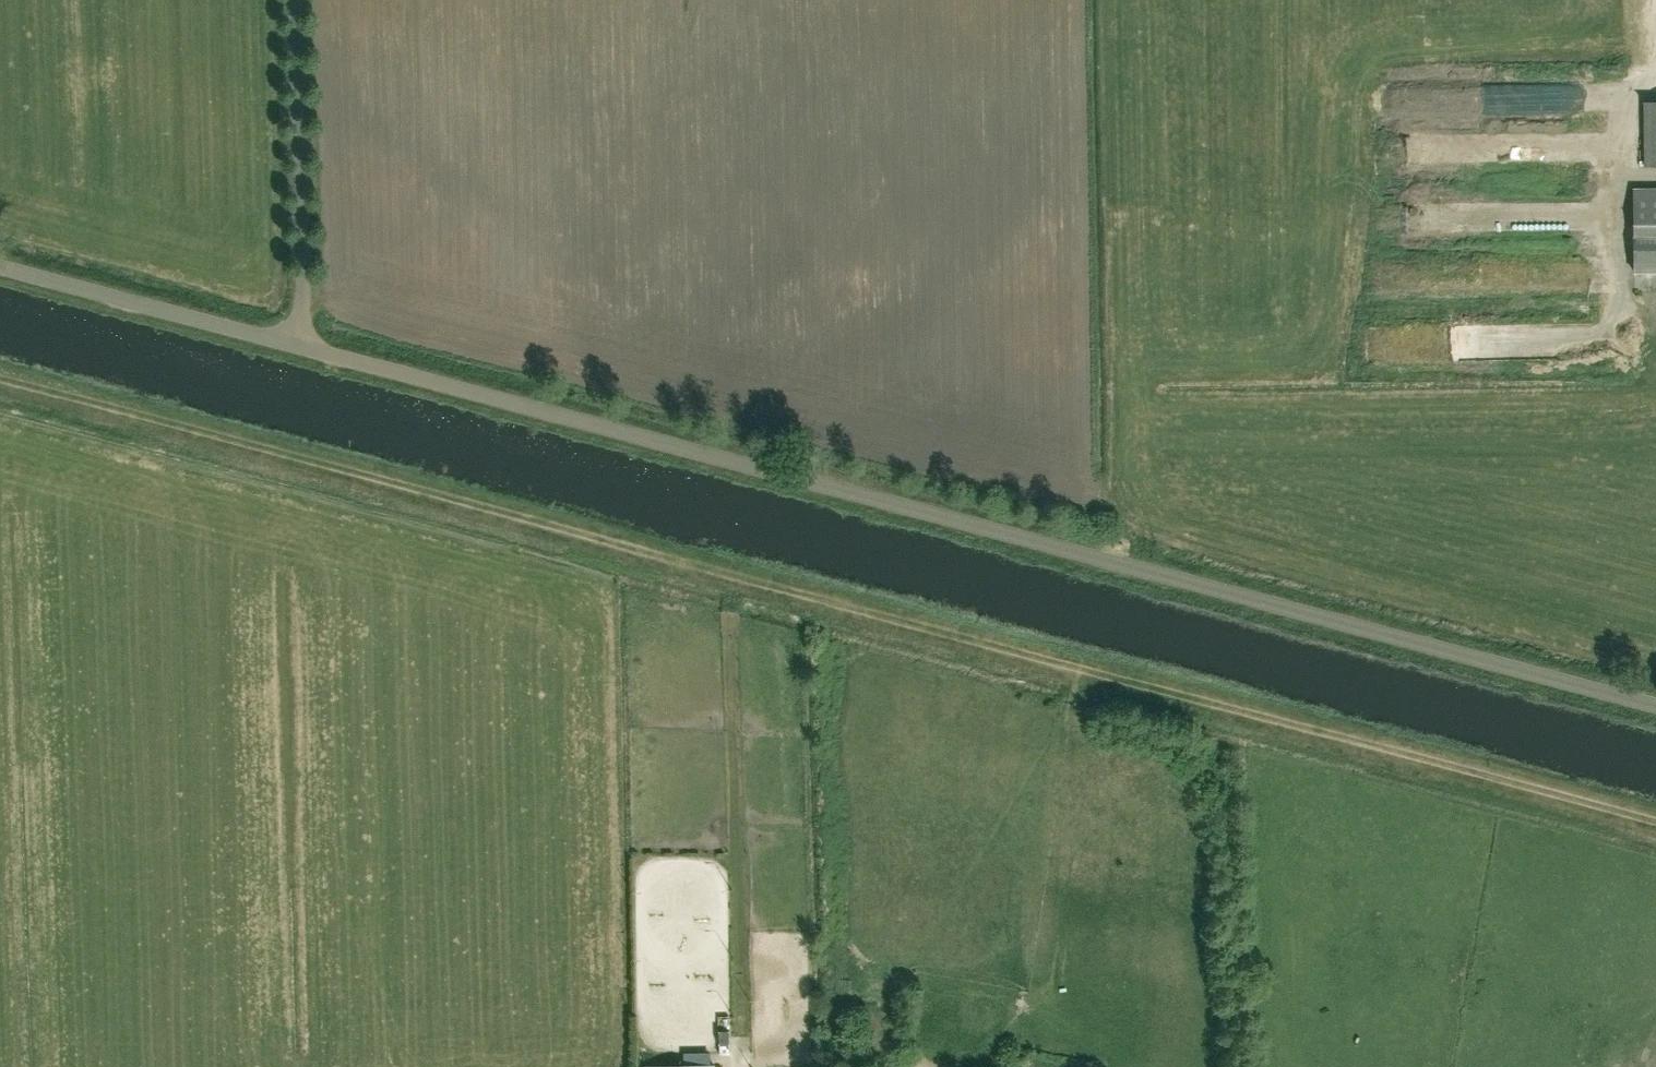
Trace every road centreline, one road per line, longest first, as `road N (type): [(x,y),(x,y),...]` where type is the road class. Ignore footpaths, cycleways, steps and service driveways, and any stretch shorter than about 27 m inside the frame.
road 1 (track): [(1655,819),(0,379)]
road 2 (unclassified): [(1655,703),(0,265)]

